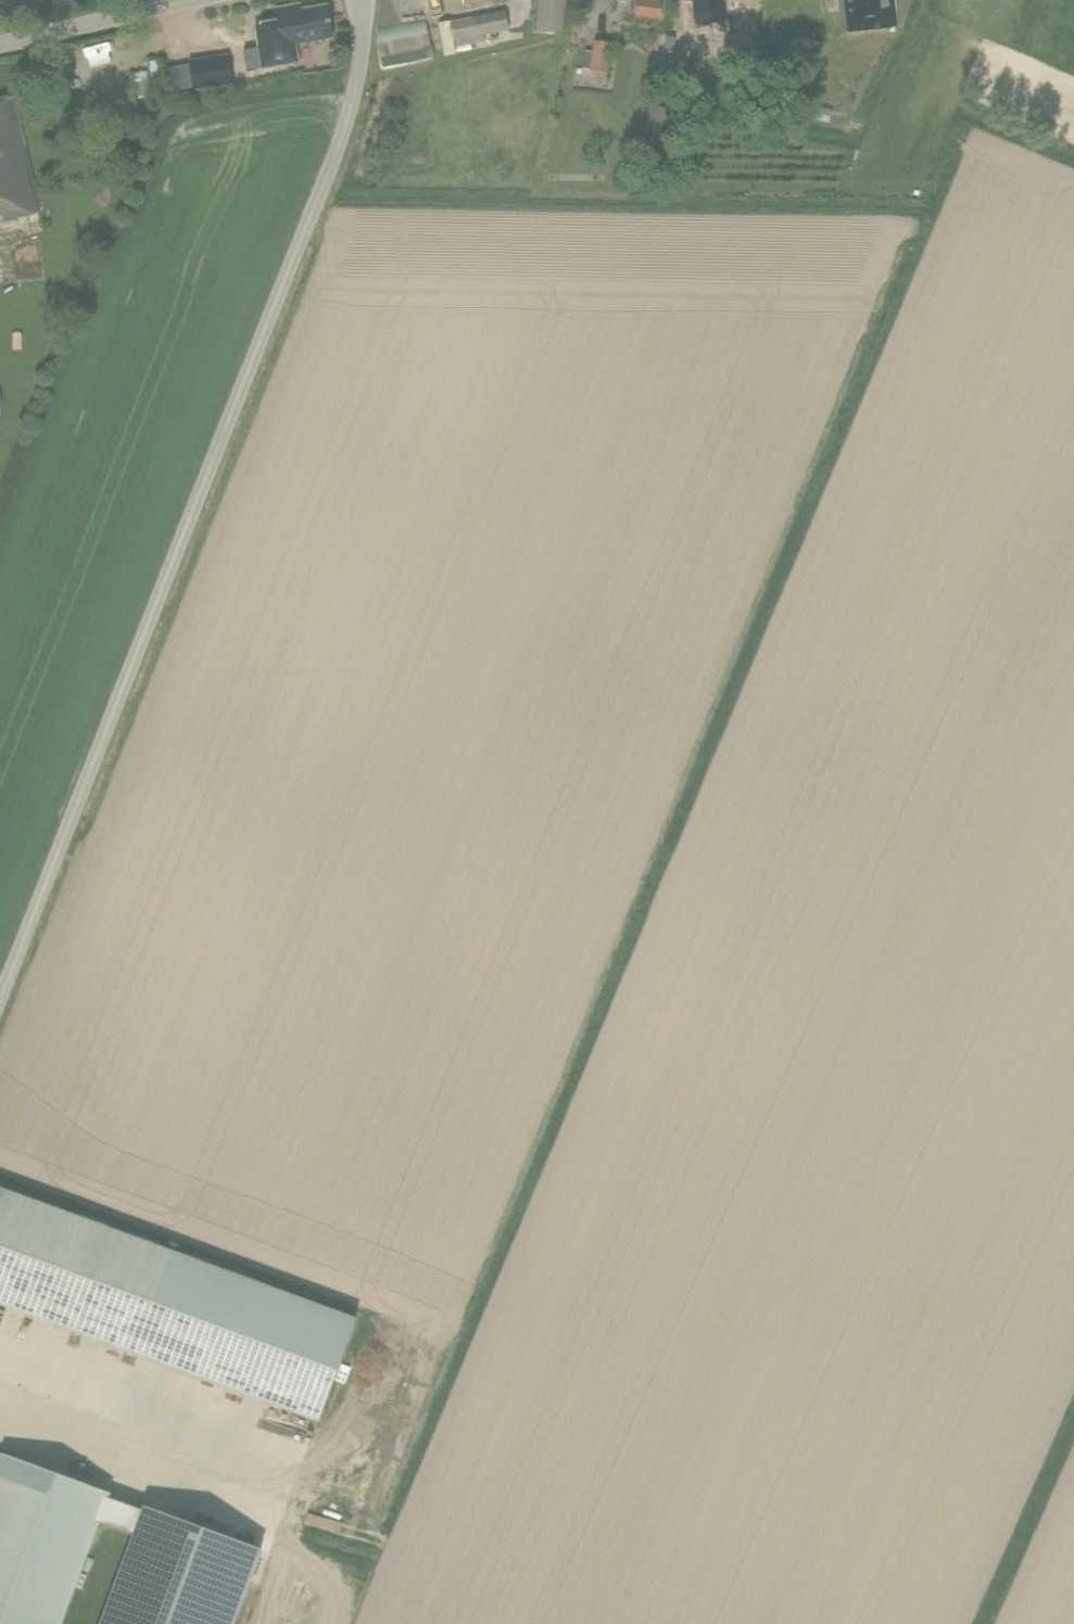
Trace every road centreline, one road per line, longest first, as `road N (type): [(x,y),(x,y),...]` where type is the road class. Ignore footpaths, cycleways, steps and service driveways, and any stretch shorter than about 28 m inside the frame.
road 1 (unclassified): [(0,999),(347,124),(361,64),(359,0)]
road 2 (track): [(349,1623),(358,1594),(351,1567),(103,1473)]
road 3 (tertiary): [(0,45),(214,0)]

